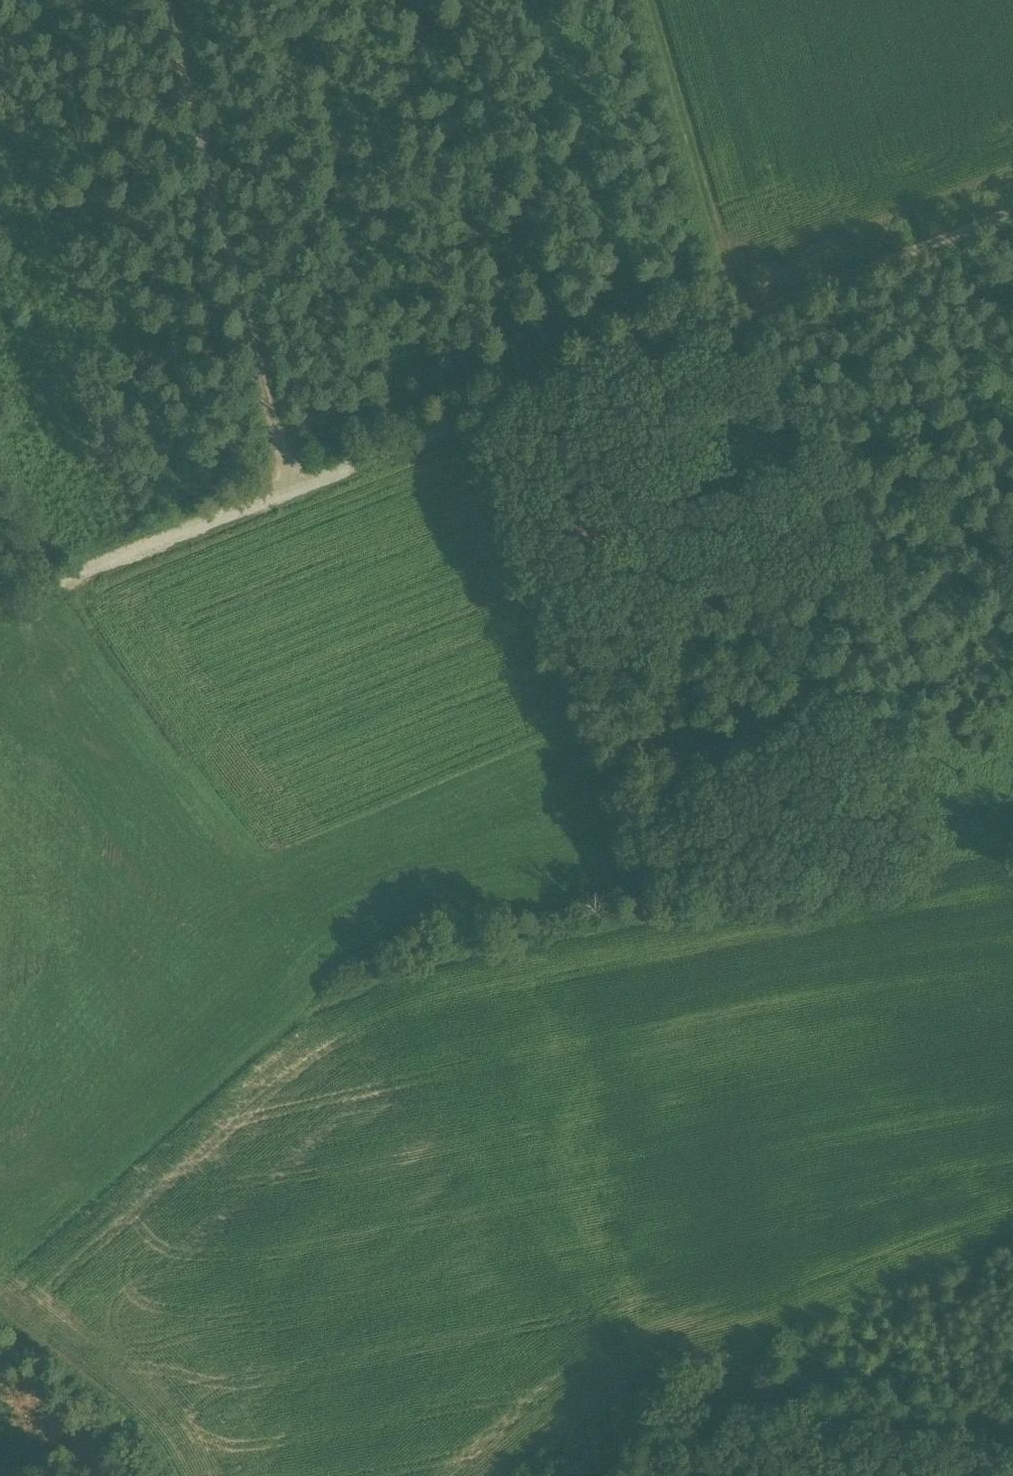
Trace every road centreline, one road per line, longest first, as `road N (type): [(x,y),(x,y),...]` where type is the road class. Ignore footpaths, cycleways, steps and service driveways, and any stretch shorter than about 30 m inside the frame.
road 1 (track): [(0,610),(1012,216)]
road 2 (track): [(283,499),(165,0)]
road 3 (track): [(735,322),(642,0)]

